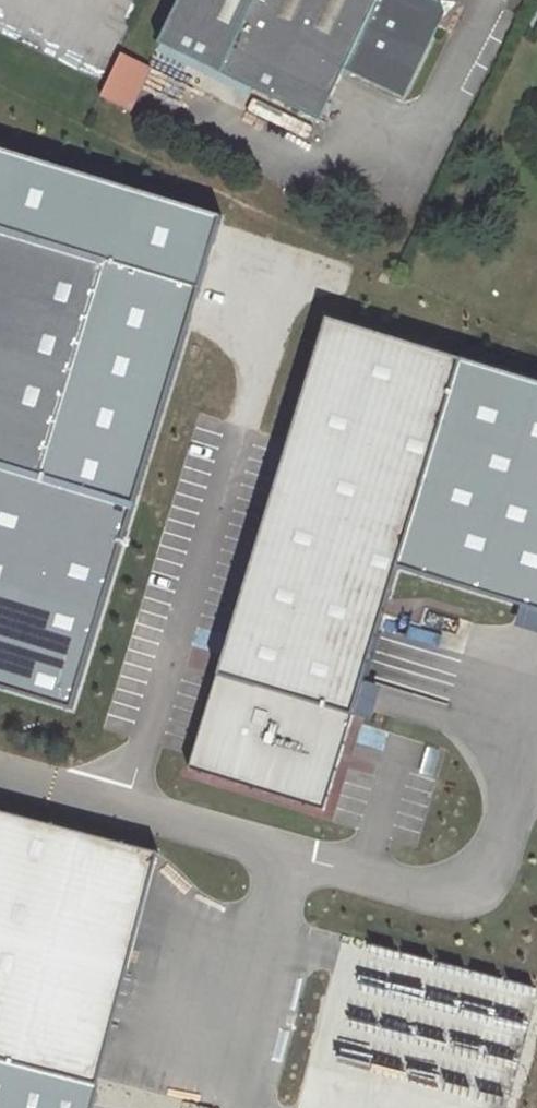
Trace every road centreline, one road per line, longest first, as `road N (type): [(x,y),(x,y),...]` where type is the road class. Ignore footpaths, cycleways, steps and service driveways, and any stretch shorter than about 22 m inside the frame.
road 1 (unclassified): [(0,769),(287,851),(234,1065)]

